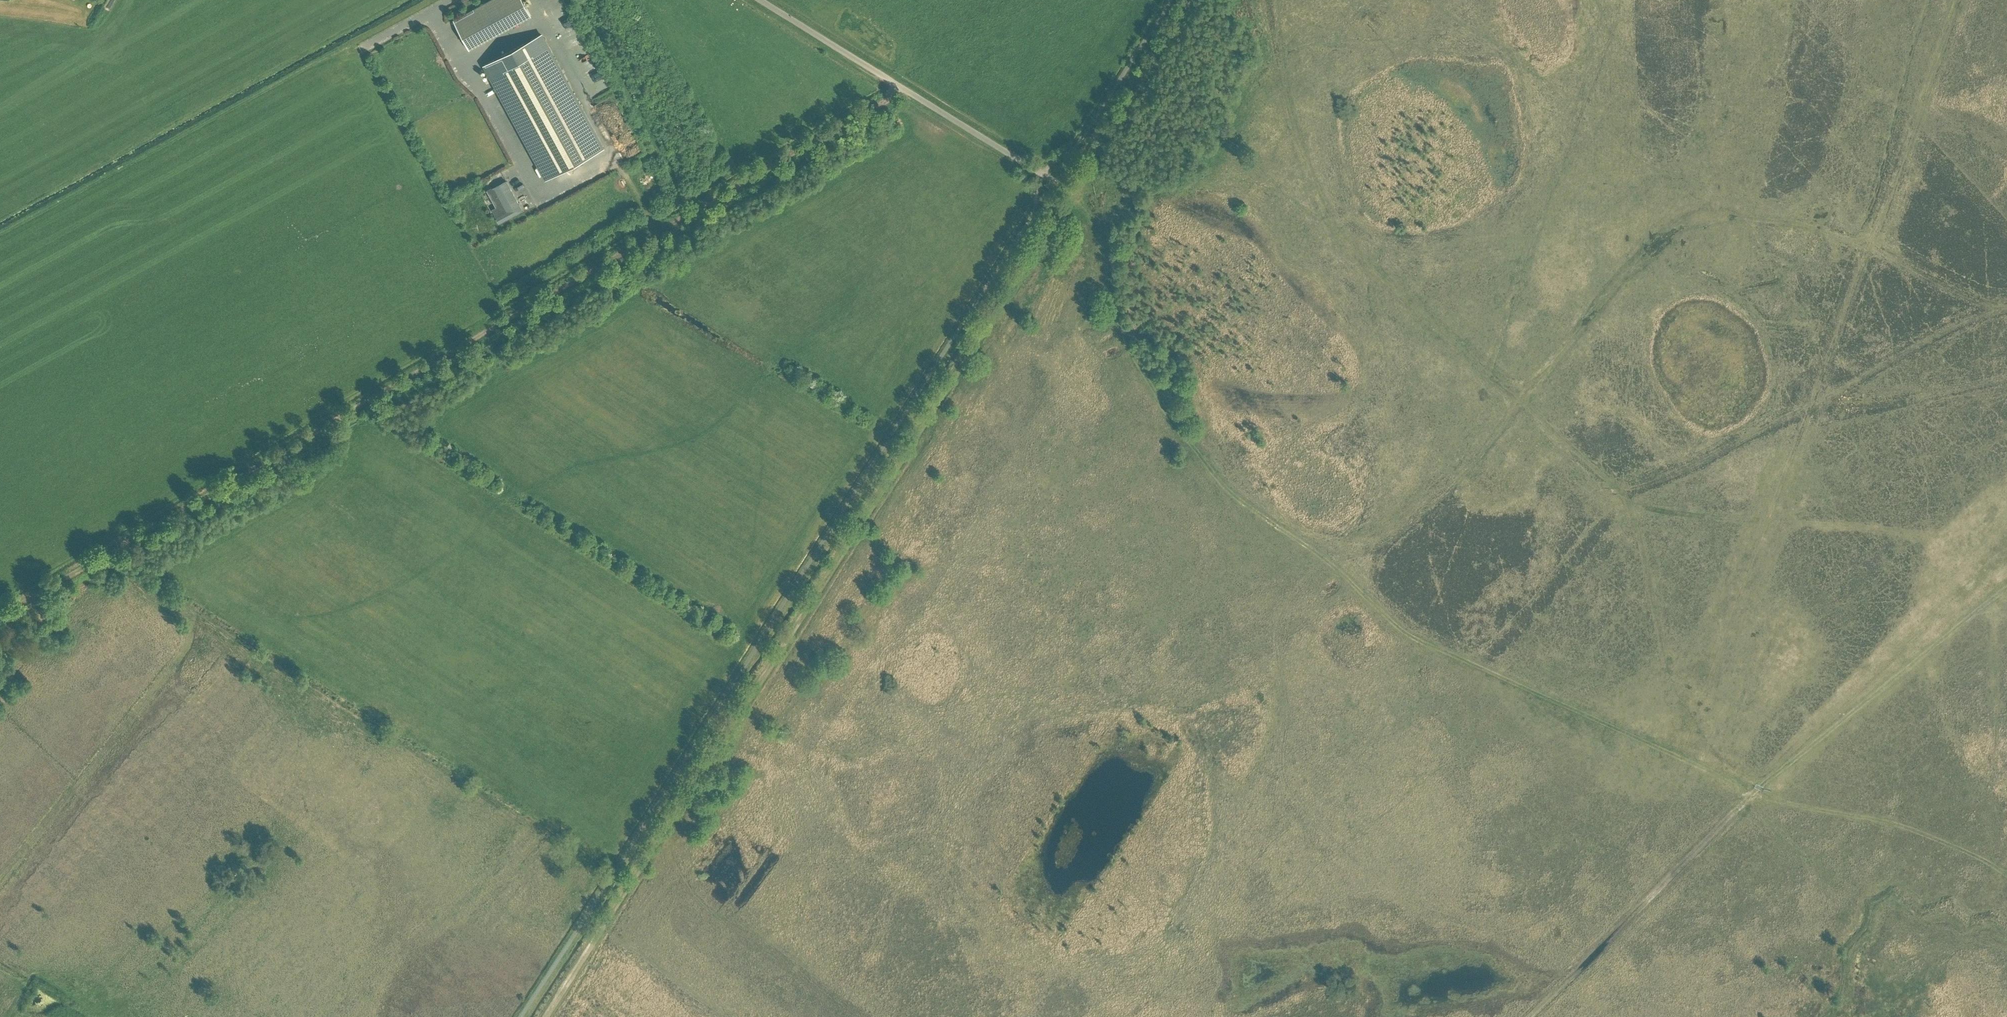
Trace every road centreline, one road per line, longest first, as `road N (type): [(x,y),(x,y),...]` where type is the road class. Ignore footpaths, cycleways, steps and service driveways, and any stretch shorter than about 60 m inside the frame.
road 1 (track): [(545,1016),(1073,191),(1094,215),(1135,359),(1171,419),(1233,494),(1328,561),(1413,637),(1764,799),(1908,827),(2006,875)]
road 2 (track): [(901,85),(0,614)]
road 3 (track): [(1530,1016),(1753,793),(2006,587)]
road 4 (unclassified): [(1044,174),(763,0)]
road 5 (track): [(1073,191),(1193,0)]

